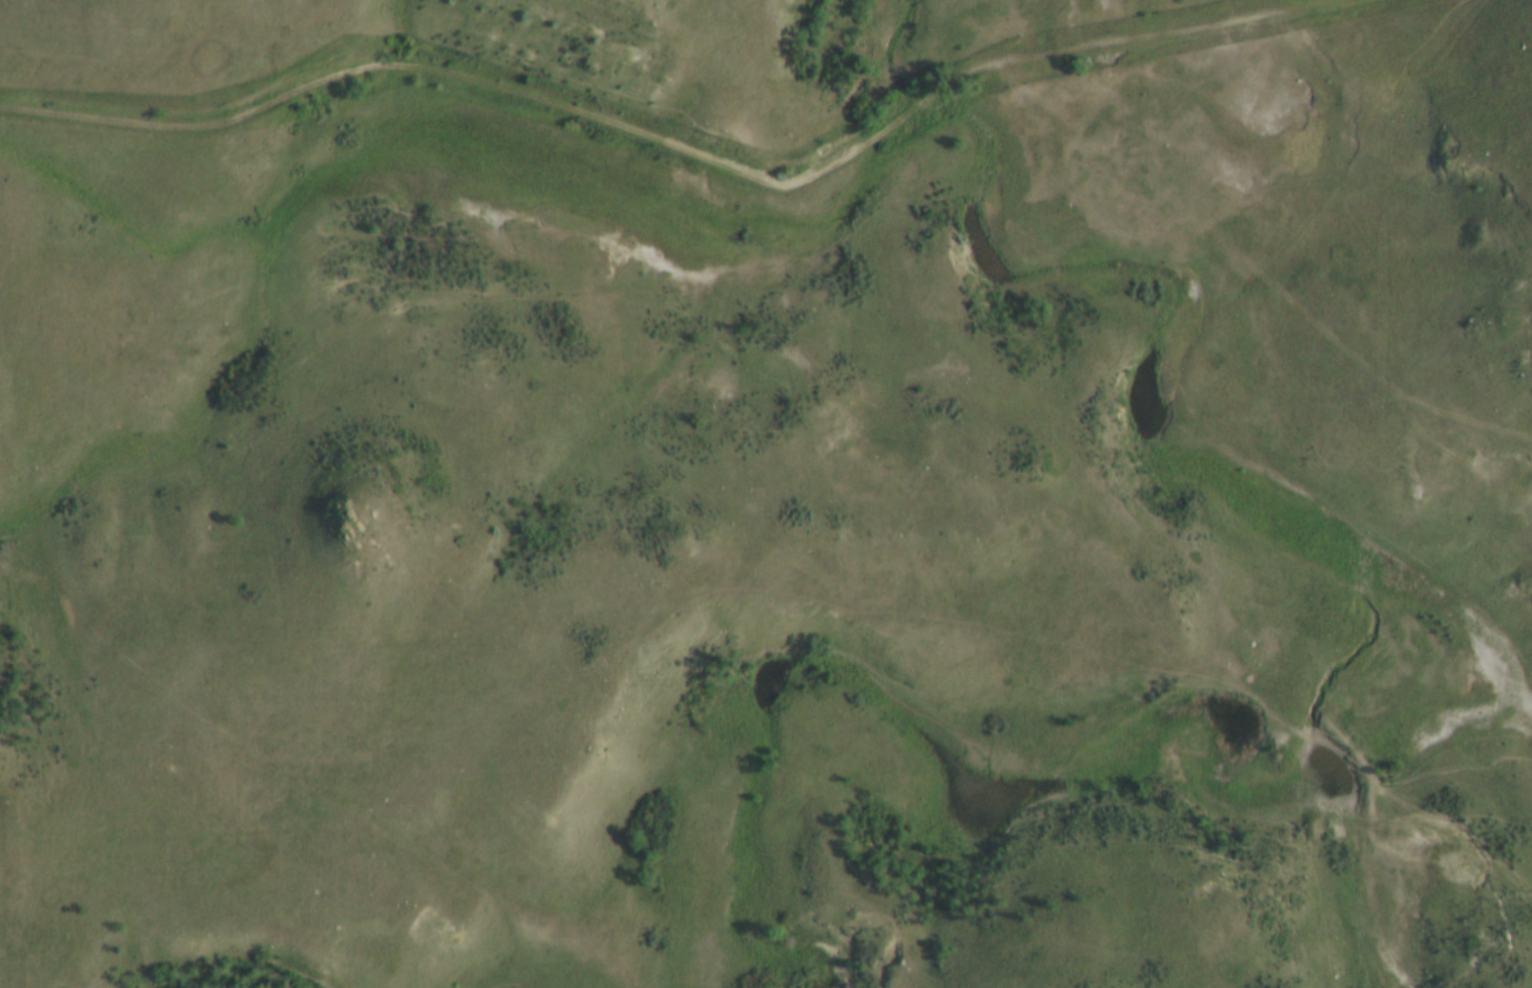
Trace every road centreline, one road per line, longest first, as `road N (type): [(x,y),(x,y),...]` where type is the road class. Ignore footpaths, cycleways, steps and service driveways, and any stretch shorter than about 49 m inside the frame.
road 1 (track): [(1353,0),(964,76),(802,181),(784,184),(540,98),(399,65),(317,77),(201,126),(0,109)]

